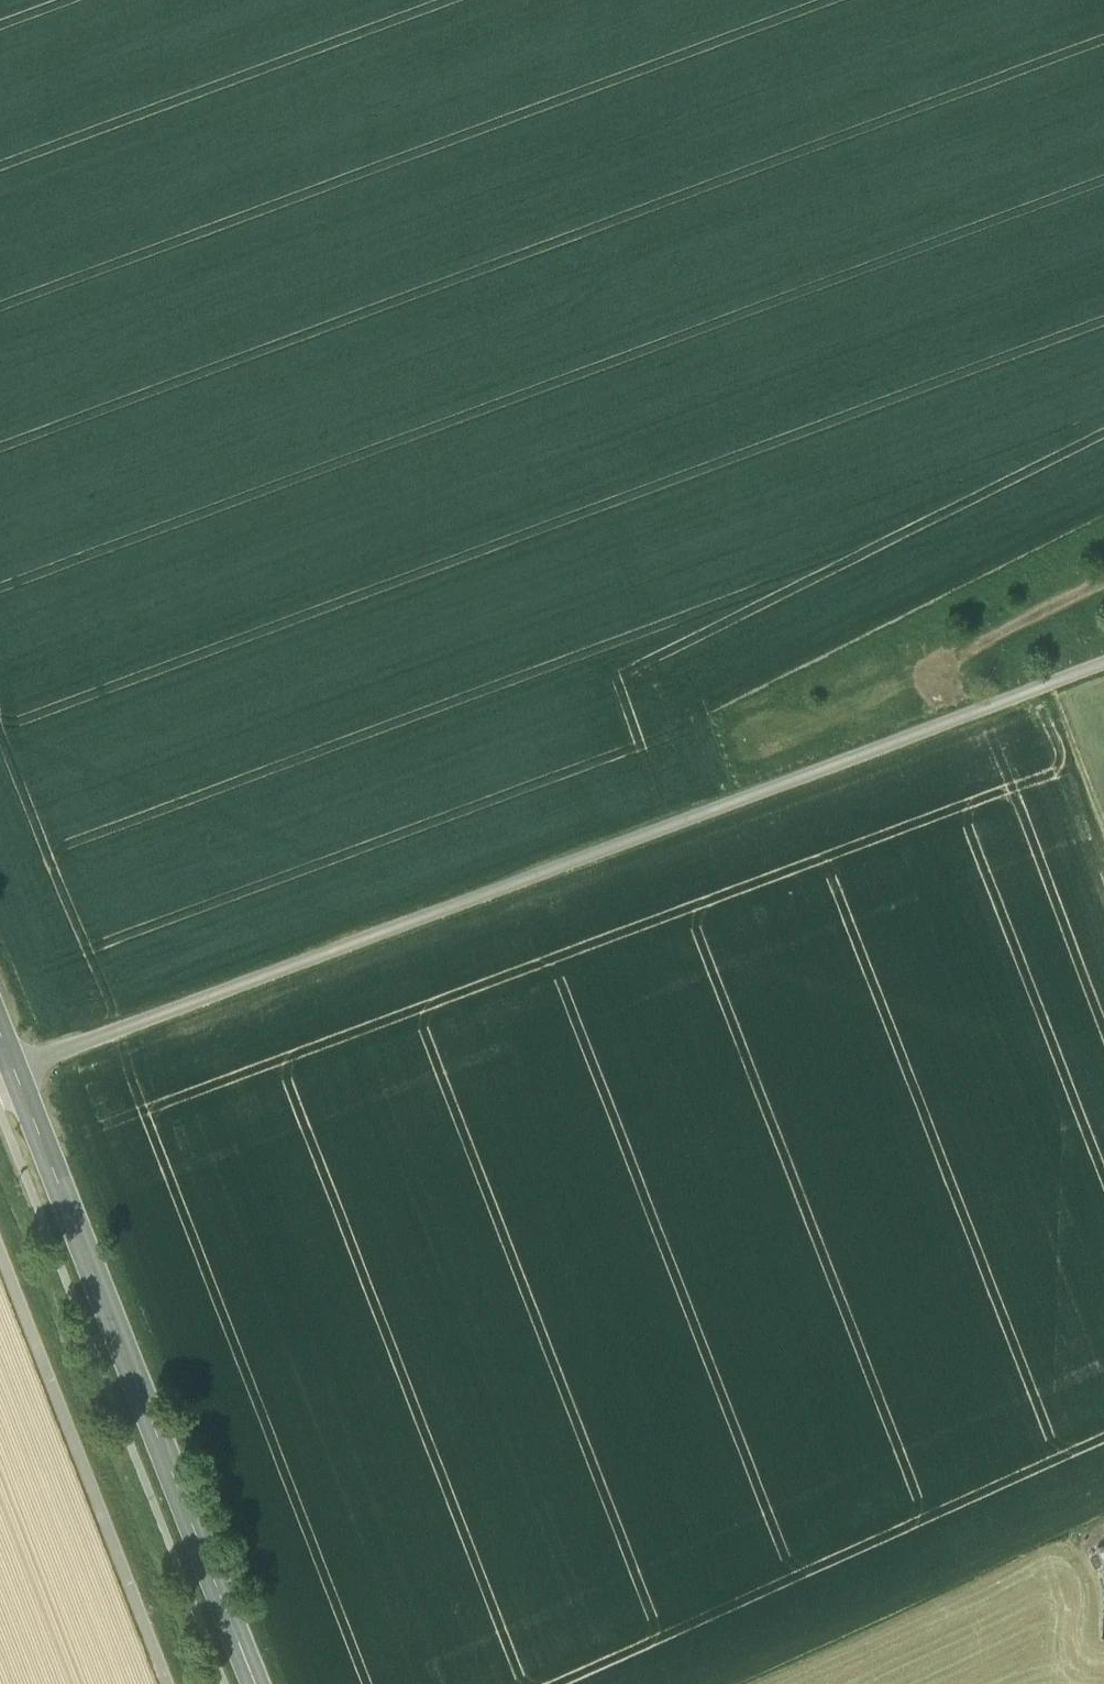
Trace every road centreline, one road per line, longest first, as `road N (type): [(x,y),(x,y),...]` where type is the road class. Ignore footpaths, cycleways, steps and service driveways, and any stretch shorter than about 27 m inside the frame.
road 1 (track): [(13,1067),(1103,663)]
road 2 (secondary): [(256,1683),(0,1034)]
road 3 (track): [(167,1683),(0,1250)]

